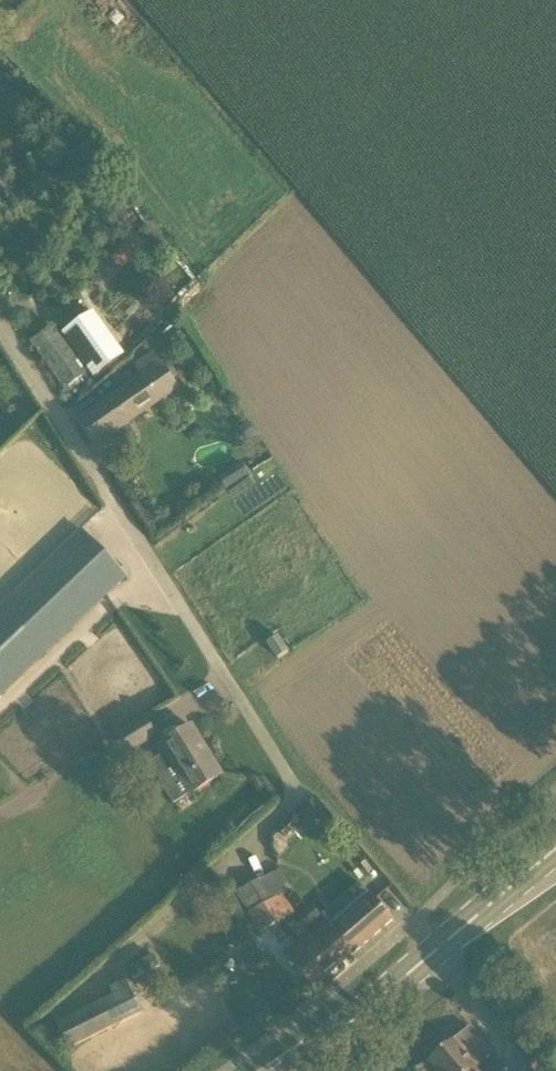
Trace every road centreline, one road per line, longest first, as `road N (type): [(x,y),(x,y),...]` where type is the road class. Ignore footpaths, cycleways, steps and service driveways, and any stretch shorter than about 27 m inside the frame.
road 1 (primary): [(296,1070),(555,850)]

